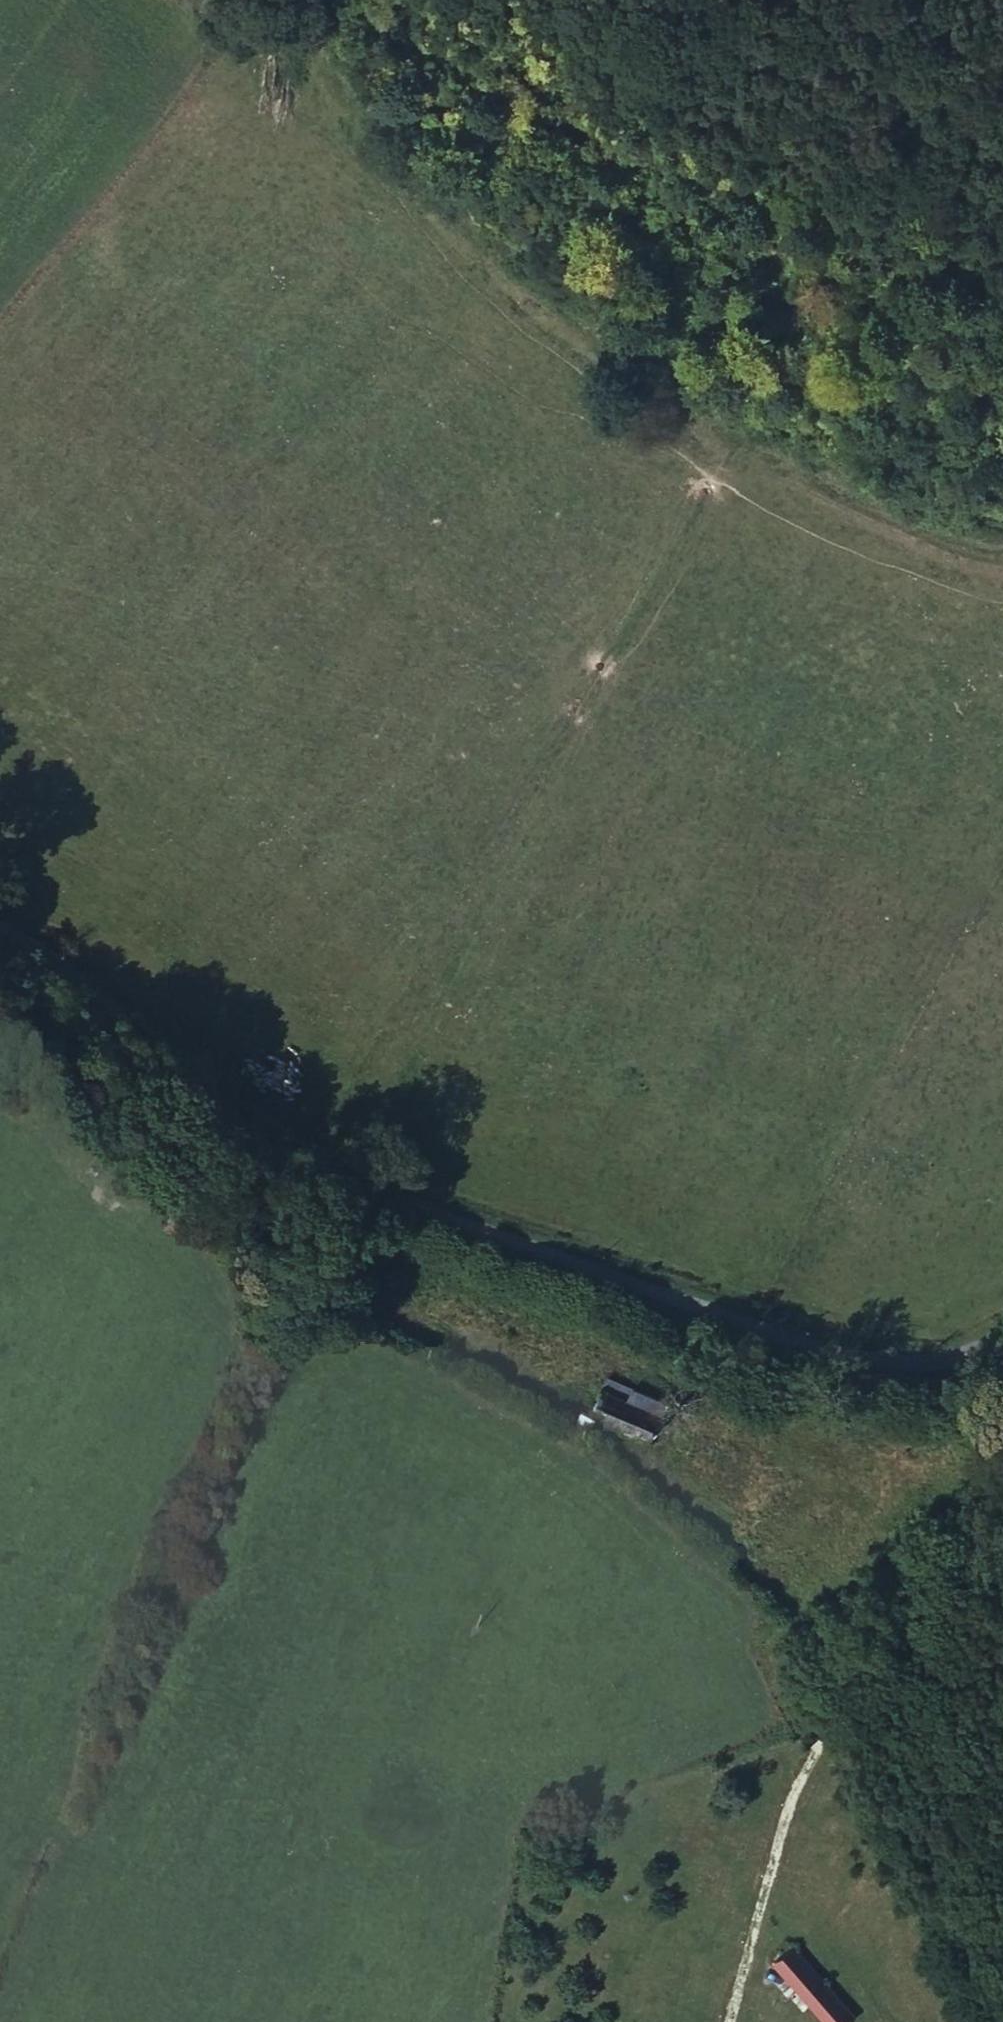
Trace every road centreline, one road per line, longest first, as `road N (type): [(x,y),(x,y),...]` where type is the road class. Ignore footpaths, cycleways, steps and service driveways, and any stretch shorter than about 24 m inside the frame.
road 1 (tertiary): [(1002,1322),(949,1359),(773,1340),(304,1139),(0,928)]
road 2 (track): [(1002,508),(990,510),(800,426),(477,177),(296,0)]

